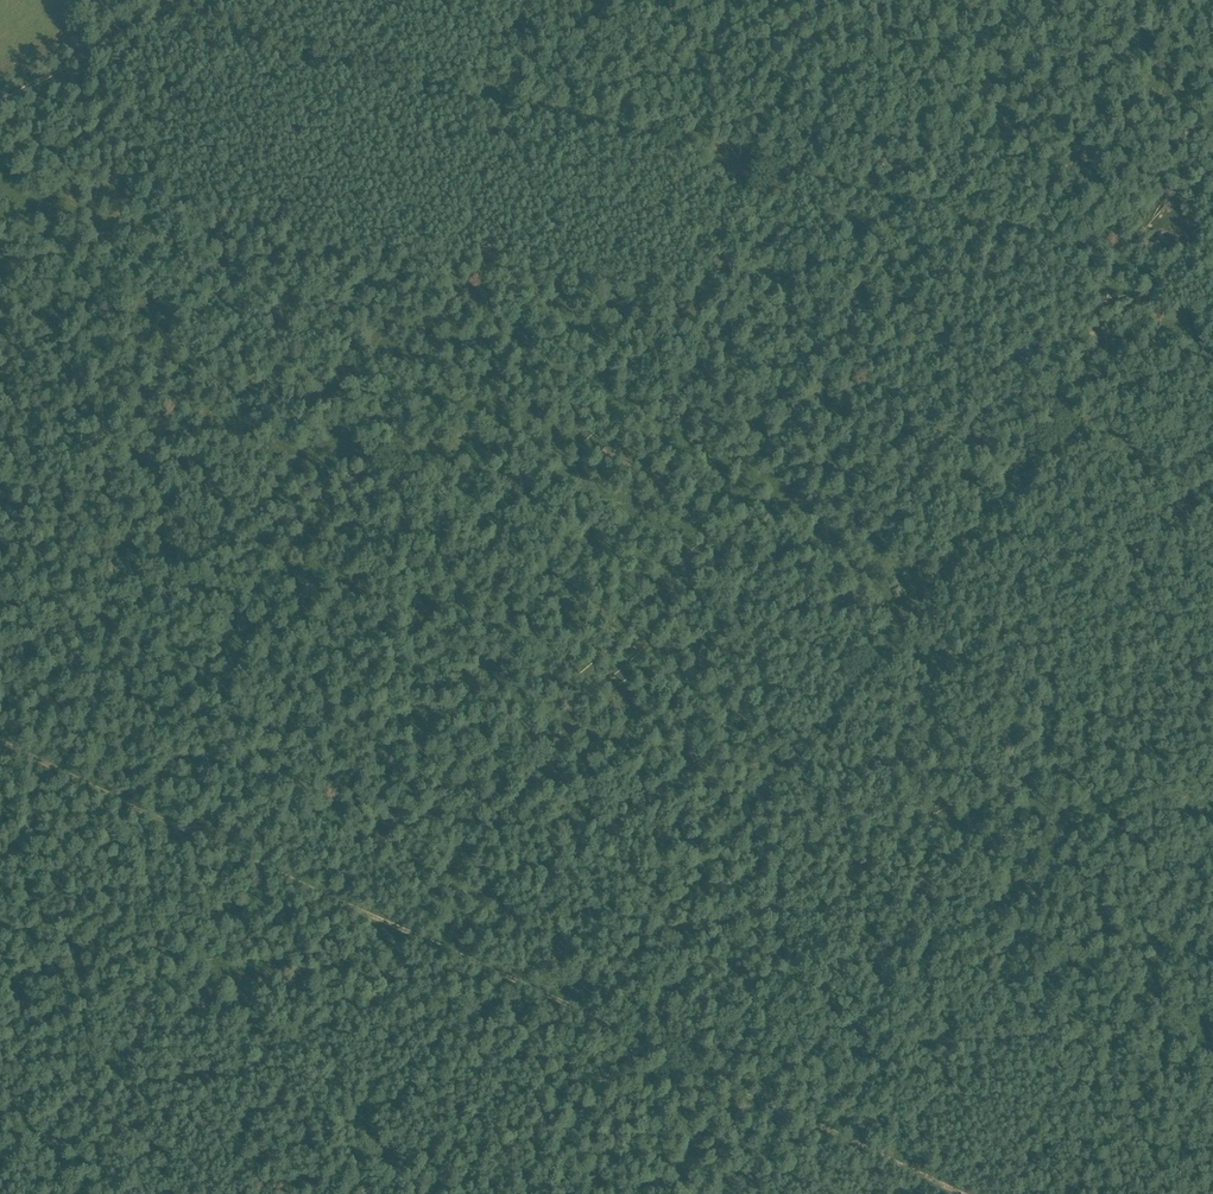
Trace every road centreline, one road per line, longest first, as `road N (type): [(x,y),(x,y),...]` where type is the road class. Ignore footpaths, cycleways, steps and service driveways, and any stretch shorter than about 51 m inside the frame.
road 1 (track): [(0,748),(960,1193)]
road 2 (track): [(0,102),(177,0)]

